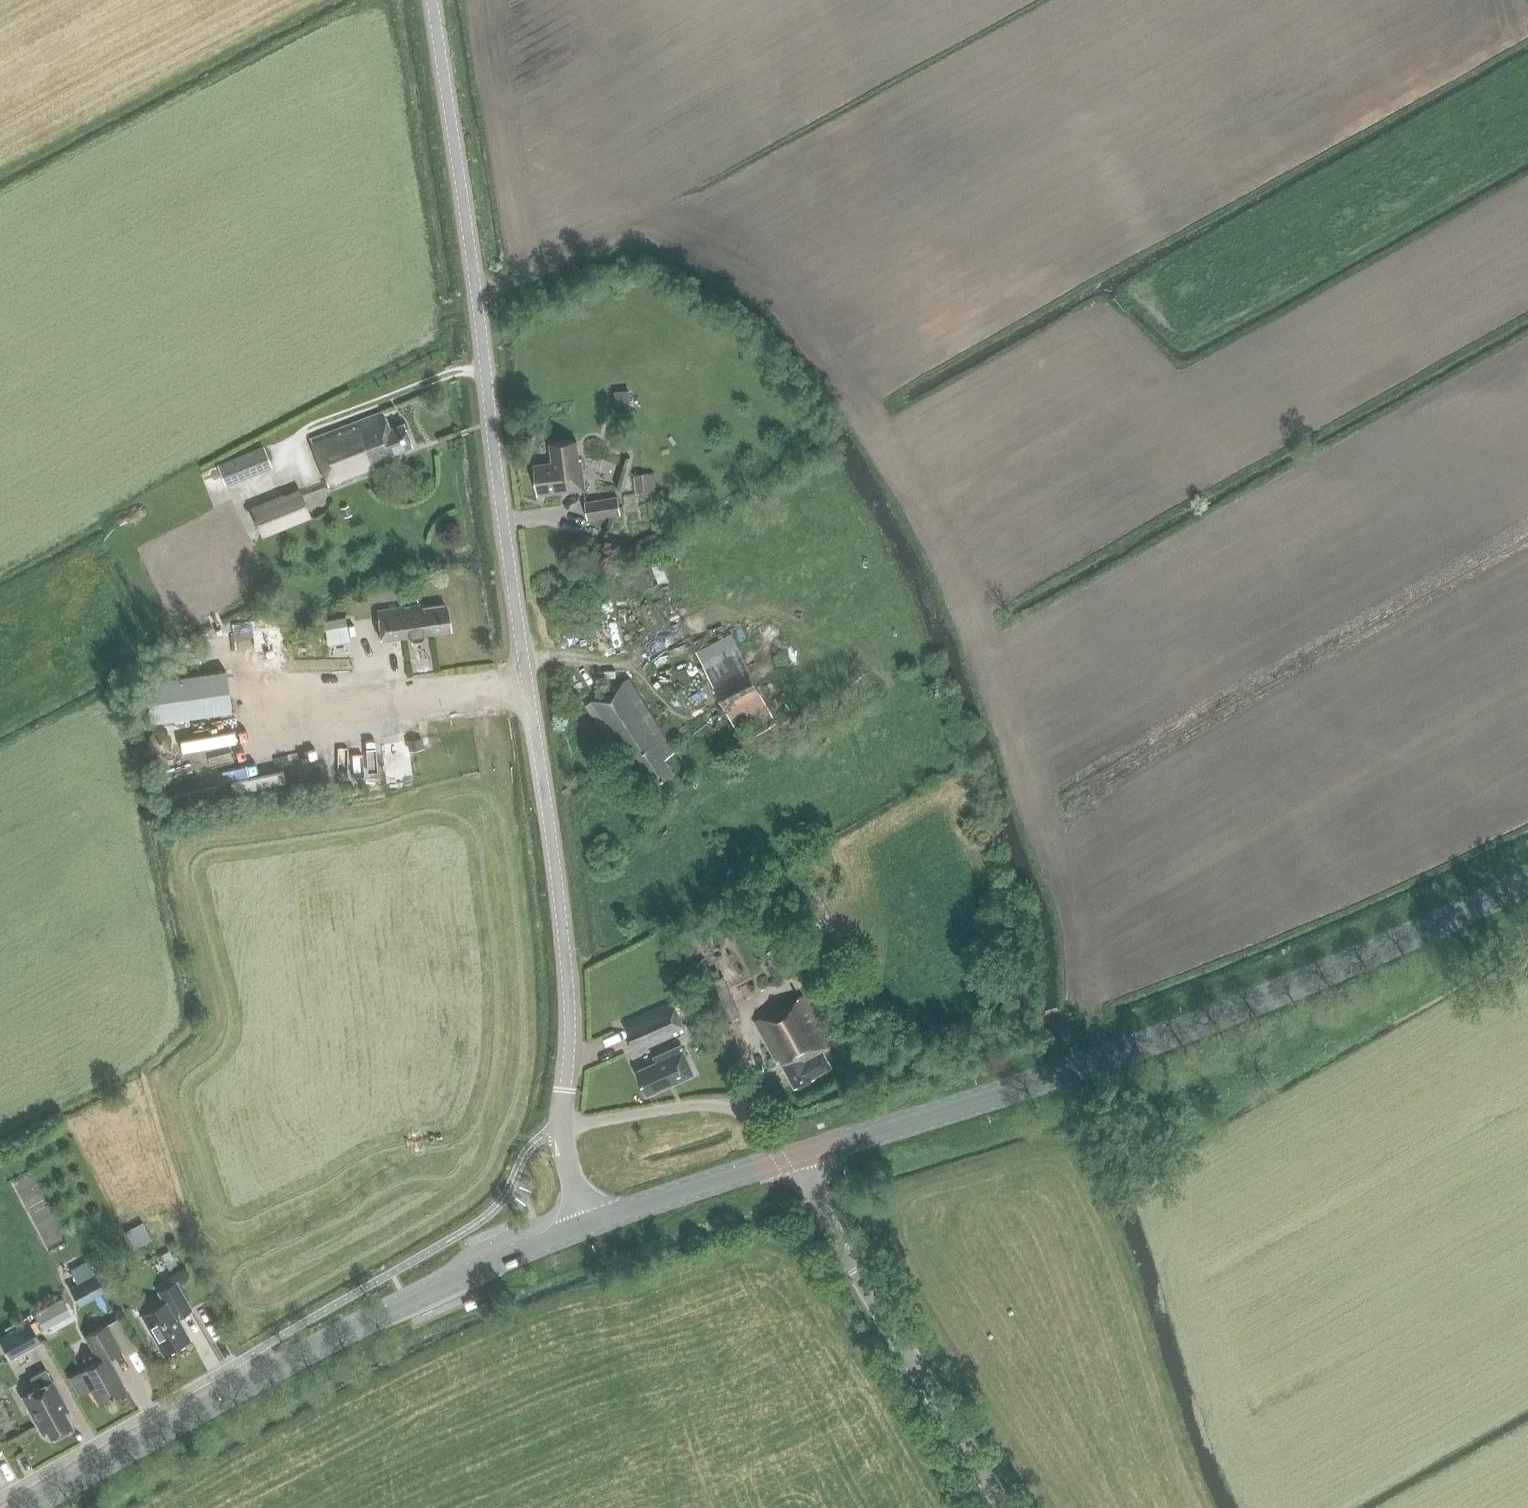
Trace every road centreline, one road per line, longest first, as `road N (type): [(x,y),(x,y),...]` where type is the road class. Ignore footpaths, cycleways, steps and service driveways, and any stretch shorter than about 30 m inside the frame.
road 1 (unclassified): [(561,1130),(567,954),(433,0)]
road 2 (secondary): [(788,1159),(1247,1005),(1527,883)]
road 3 (secondary): [(25,1507),(347,1331),(585,1225)]
road 4 (tertiary): [(1005,1507),(788,1159)]
road 5 (unclassified): [(788,1159),(746,1119),(702,1104),(561,1130)]
road 6 (secondary): [(585,1225),(788,1159)]

